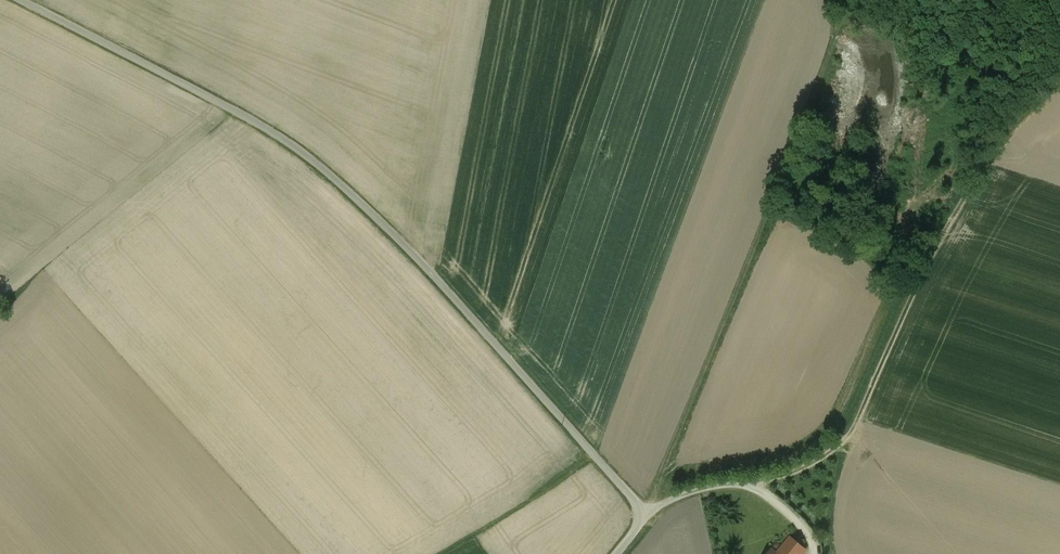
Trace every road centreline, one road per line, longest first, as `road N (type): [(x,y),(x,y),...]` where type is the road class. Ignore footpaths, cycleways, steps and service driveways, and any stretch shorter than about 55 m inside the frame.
road 1 (residential): [(248,119),(313,159),(426,268),(633,499),(640,522),(613,553)]
road 2 (track): [(909,296),(858,422),(816,462),(746,485)]
road 3 (unclassified): [(17,0),(248,119)]

